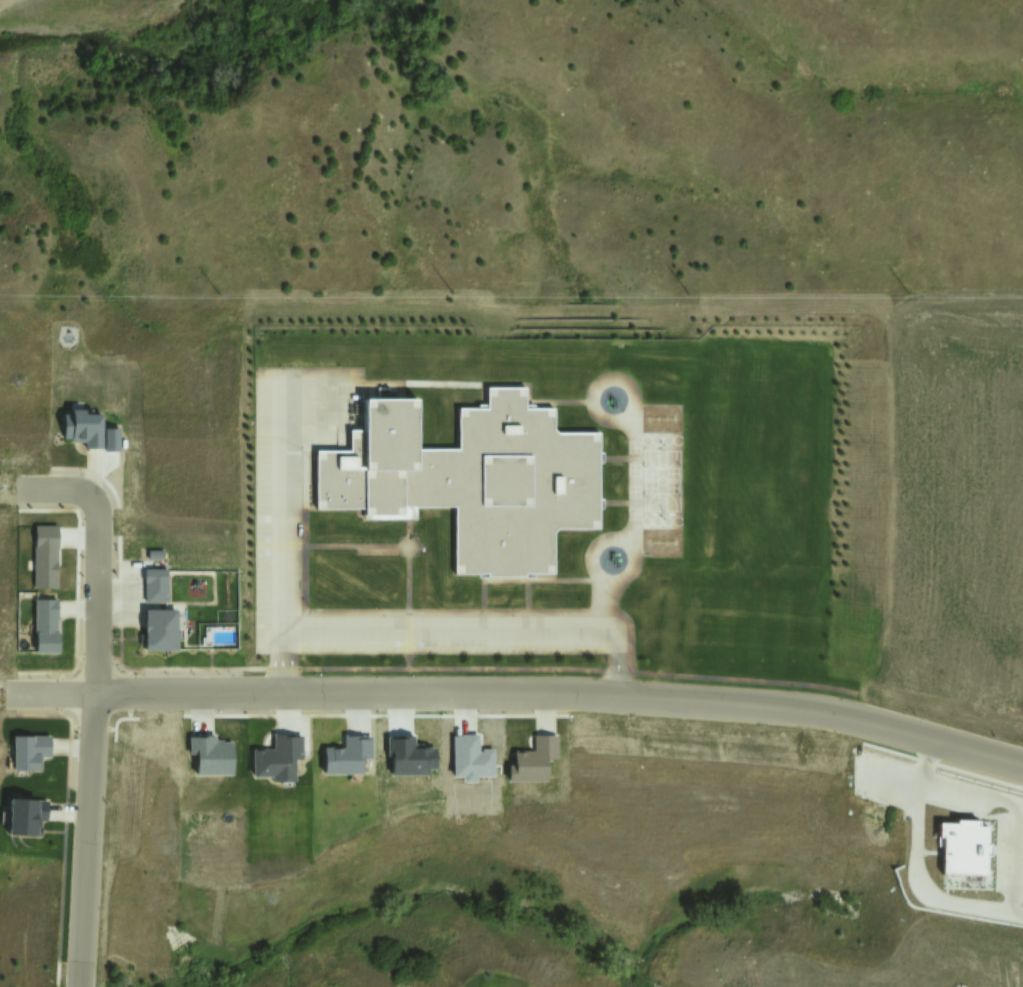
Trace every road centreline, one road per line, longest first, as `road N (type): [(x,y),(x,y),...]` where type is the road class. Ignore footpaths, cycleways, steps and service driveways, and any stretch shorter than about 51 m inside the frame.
road 1 (residential): [(9,693),(646,693),(786,705),(1022,763)]

